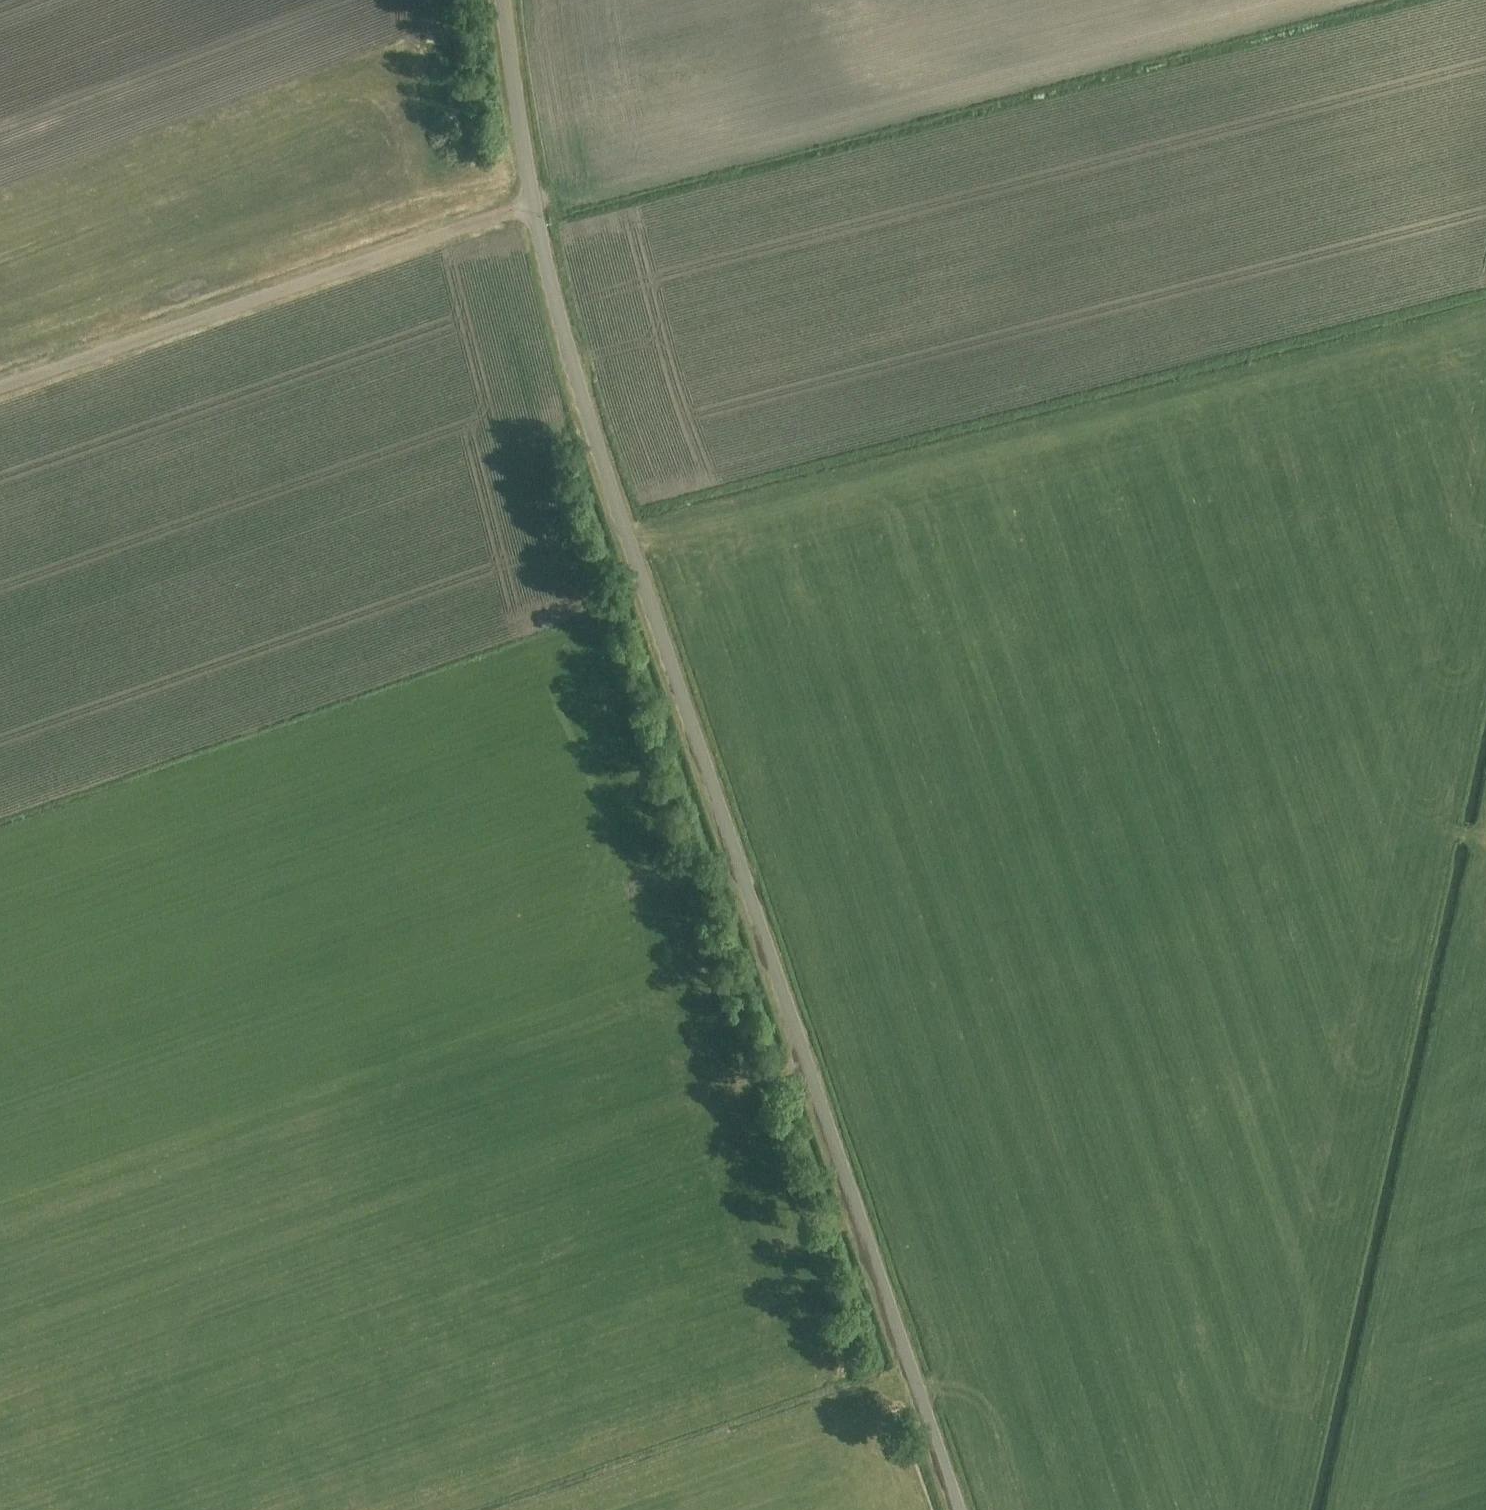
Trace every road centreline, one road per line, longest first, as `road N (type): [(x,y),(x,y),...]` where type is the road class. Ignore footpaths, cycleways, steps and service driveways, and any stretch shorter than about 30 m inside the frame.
road 1 (unclassified): [(953,1509),(815,1126),(575,400),(531,205),(500,0)]
road 2 (track): [(531,205),(0,389)]

